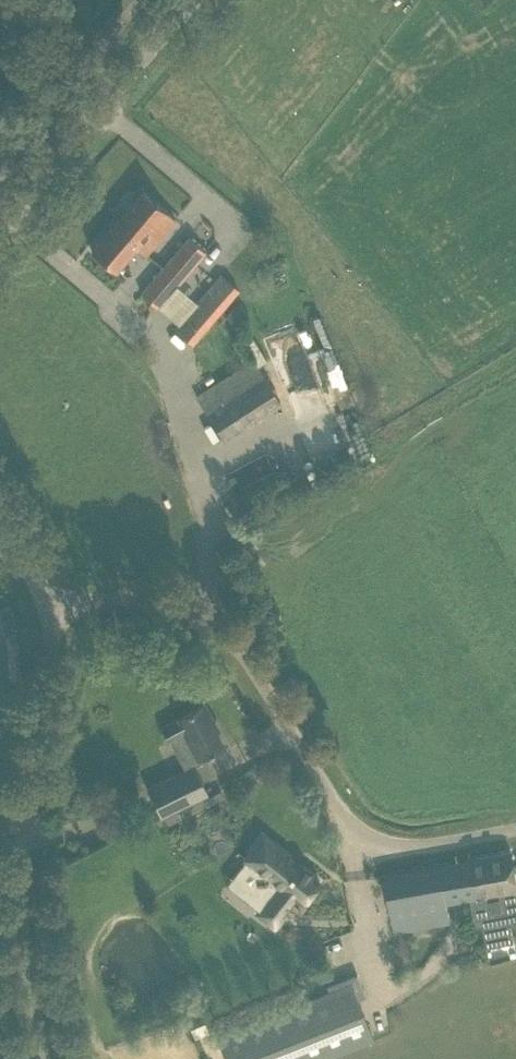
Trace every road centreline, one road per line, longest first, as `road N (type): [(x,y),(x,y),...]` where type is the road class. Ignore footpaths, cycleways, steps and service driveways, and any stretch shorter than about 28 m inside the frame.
road 1 (unclassified): [(515,828),(411,848),(352,827),(241,658),(194,614),(47,604)]
road 2 (unclassified): [(44,1058),(20,942),(22,838),(47,692),(47,604)]
road 3 (tertiary): [(0,231),(197,0)]

